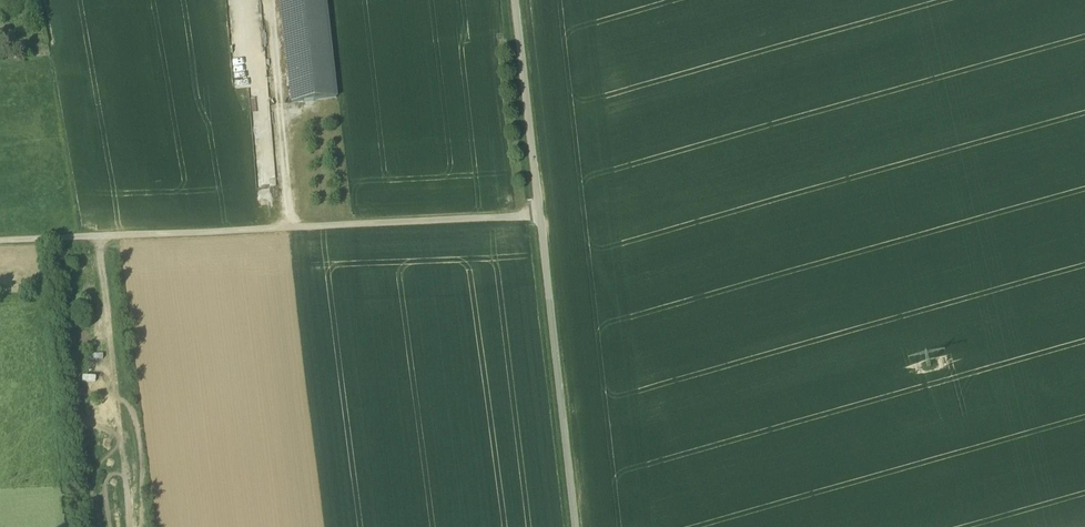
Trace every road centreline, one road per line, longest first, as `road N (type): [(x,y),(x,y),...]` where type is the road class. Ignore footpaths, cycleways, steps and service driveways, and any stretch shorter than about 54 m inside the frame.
road 1 (track): [(0,241),(541,215)]
road 2 (track): [(516,0),(577,526)]

